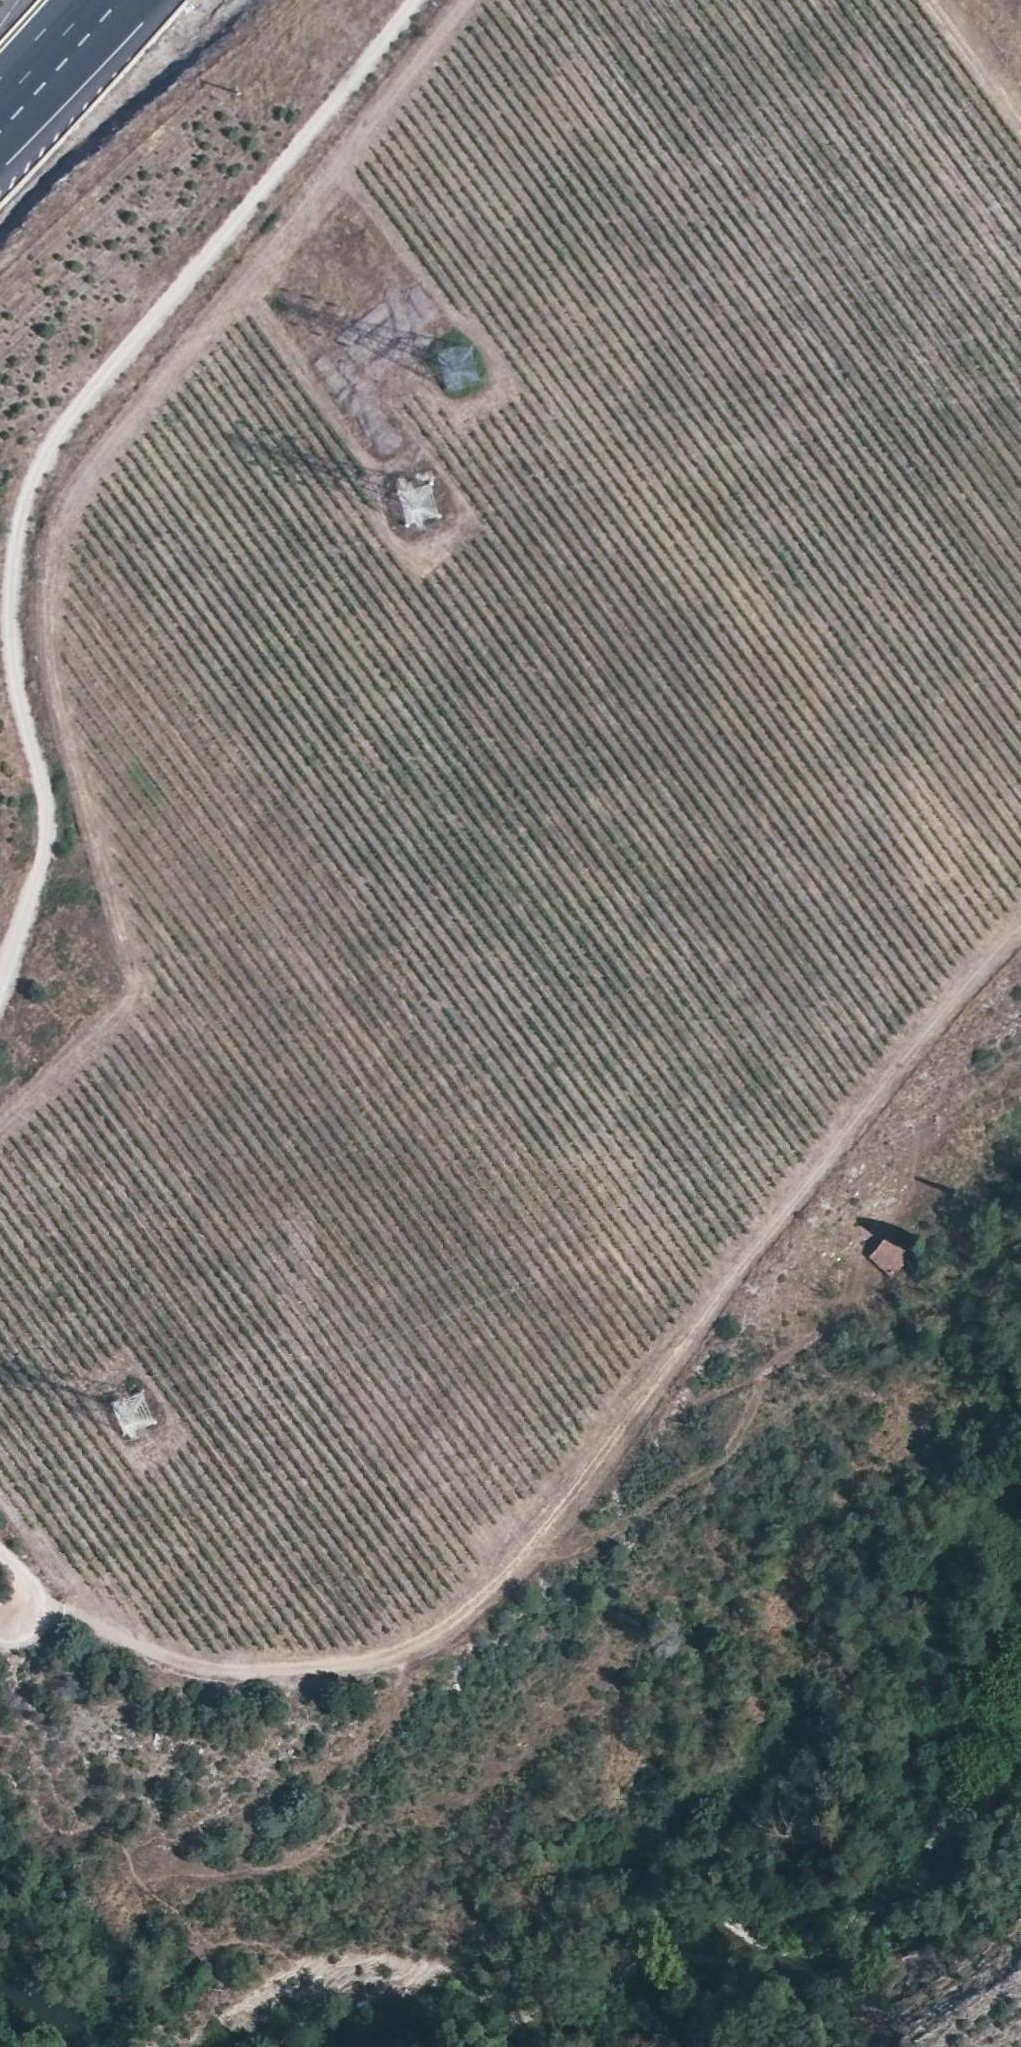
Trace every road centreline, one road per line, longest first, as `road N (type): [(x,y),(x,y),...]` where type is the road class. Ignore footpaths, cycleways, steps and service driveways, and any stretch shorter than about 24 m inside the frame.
road 1 (track): [(1020,932),(779,1232),(592,1506),(496,1605),(414,1652),(328,1675),(193,1673),(41,1607)]
road 2 (track): [(0,1000),(41,877),(48,821),(11,635),(24,521),(40,472),(95,391),(424,0)]
road 3 (track): [(536,1565),(592,1550),(739,1438),(766,1367),(832,1325),(872,1277)]
road 4 (motorway): [(0,105),(100,0)]
road 5 (track): [(936,0),(1020,112)]

